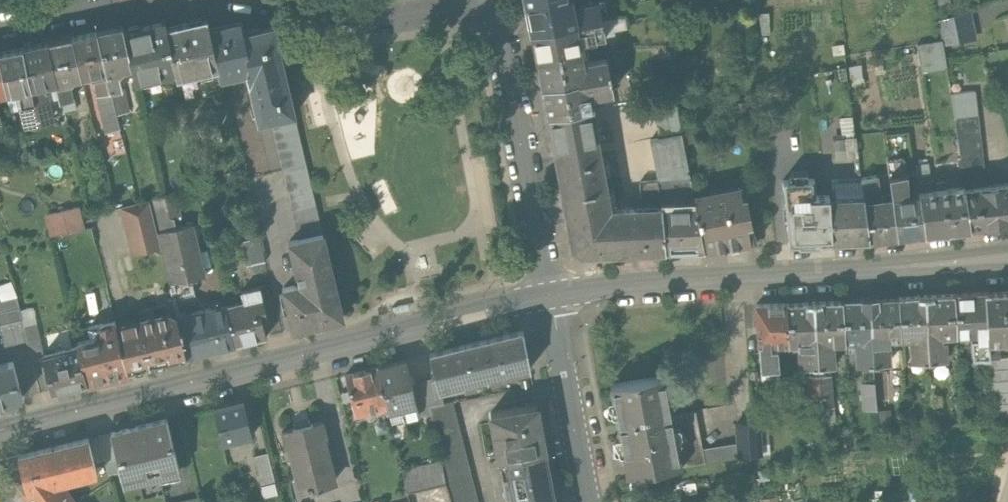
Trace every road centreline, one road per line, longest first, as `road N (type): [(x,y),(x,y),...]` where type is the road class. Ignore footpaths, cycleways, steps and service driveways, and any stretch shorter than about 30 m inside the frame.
road 1 (tertiary): [(0,430),(551,295)]
road 2 (tertiary): [(551,295),(1007,256)]
road 3 (residential): [(551,295),(495,8)]
road 4 (residential): [(495,8),(366,20),(271,0)]
road 5 (residential): [(588,501),(551,295)]

